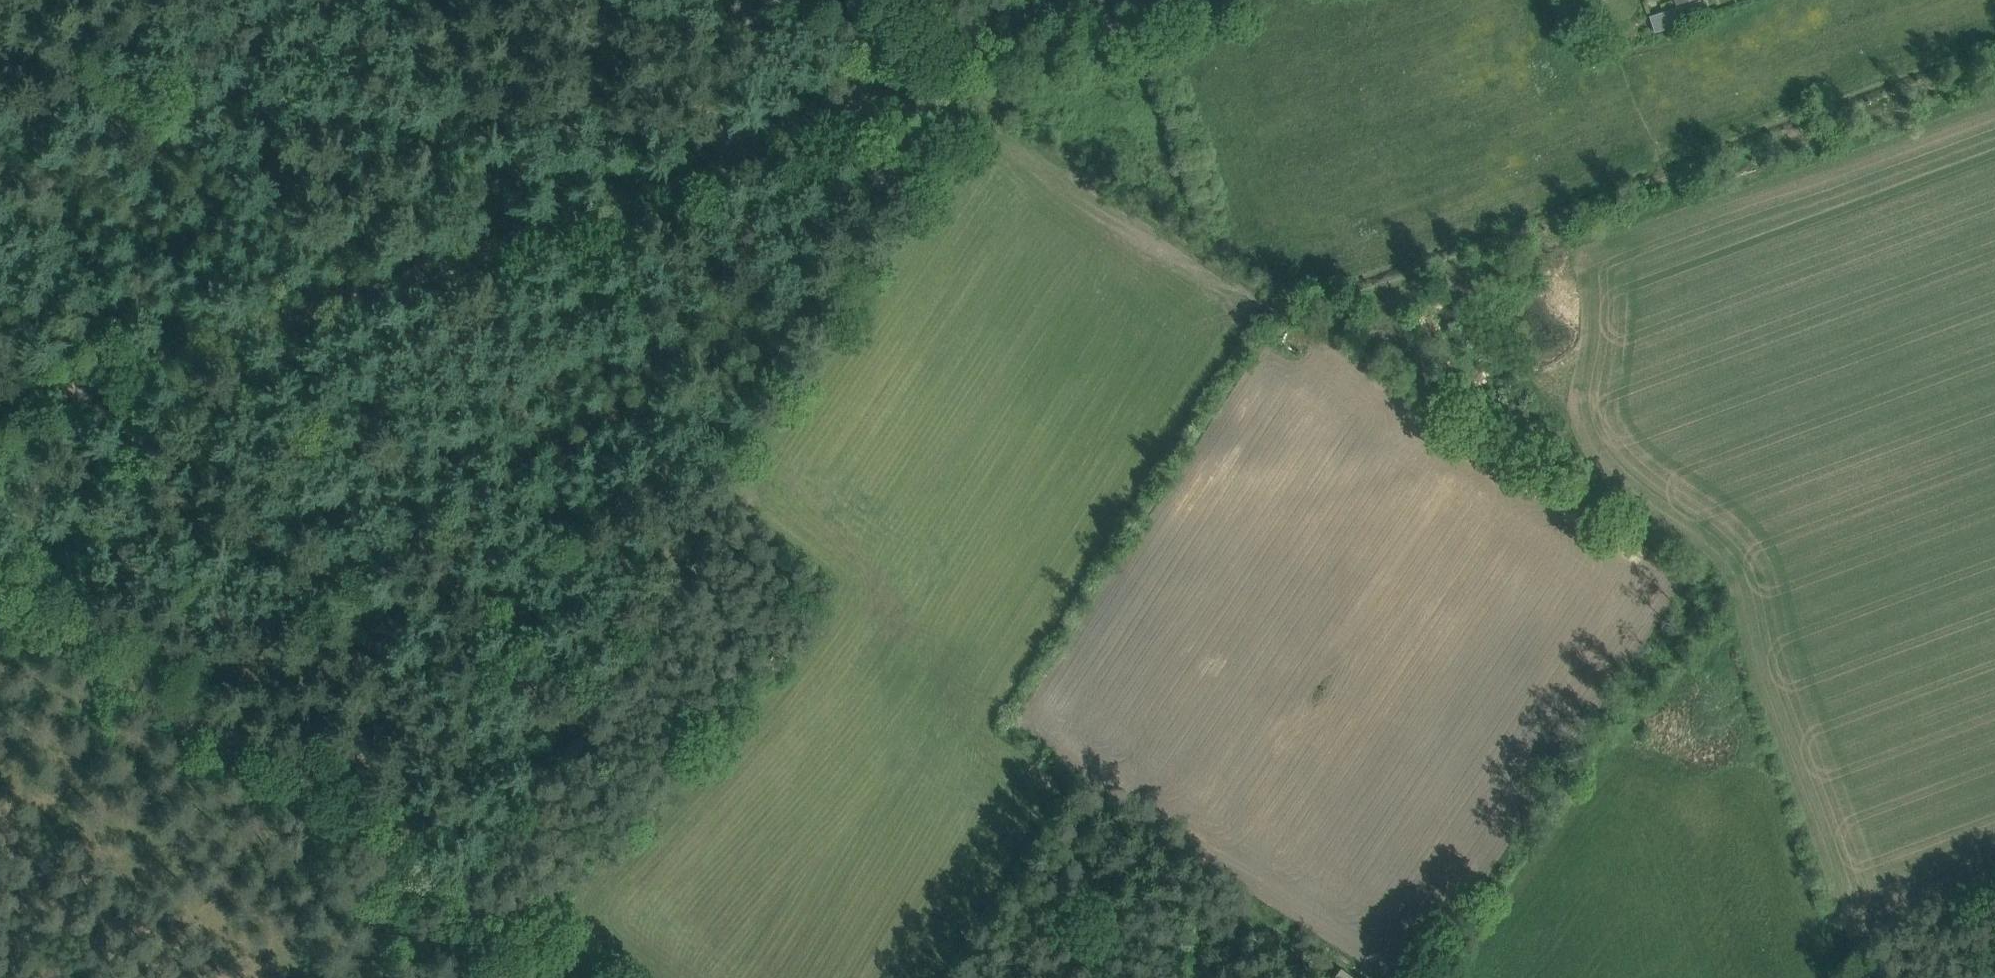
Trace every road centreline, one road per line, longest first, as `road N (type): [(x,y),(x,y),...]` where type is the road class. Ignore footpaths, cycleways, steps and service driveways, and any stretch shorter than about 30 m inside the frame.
road 1 (track): [(729,166),(0,414)]
road 2 (track): [(606,977),(0,583)]
road 3 (unclassified): [(1016,74),(1225,0)]
road 4 (track): [(1016,74),(893,111)]

